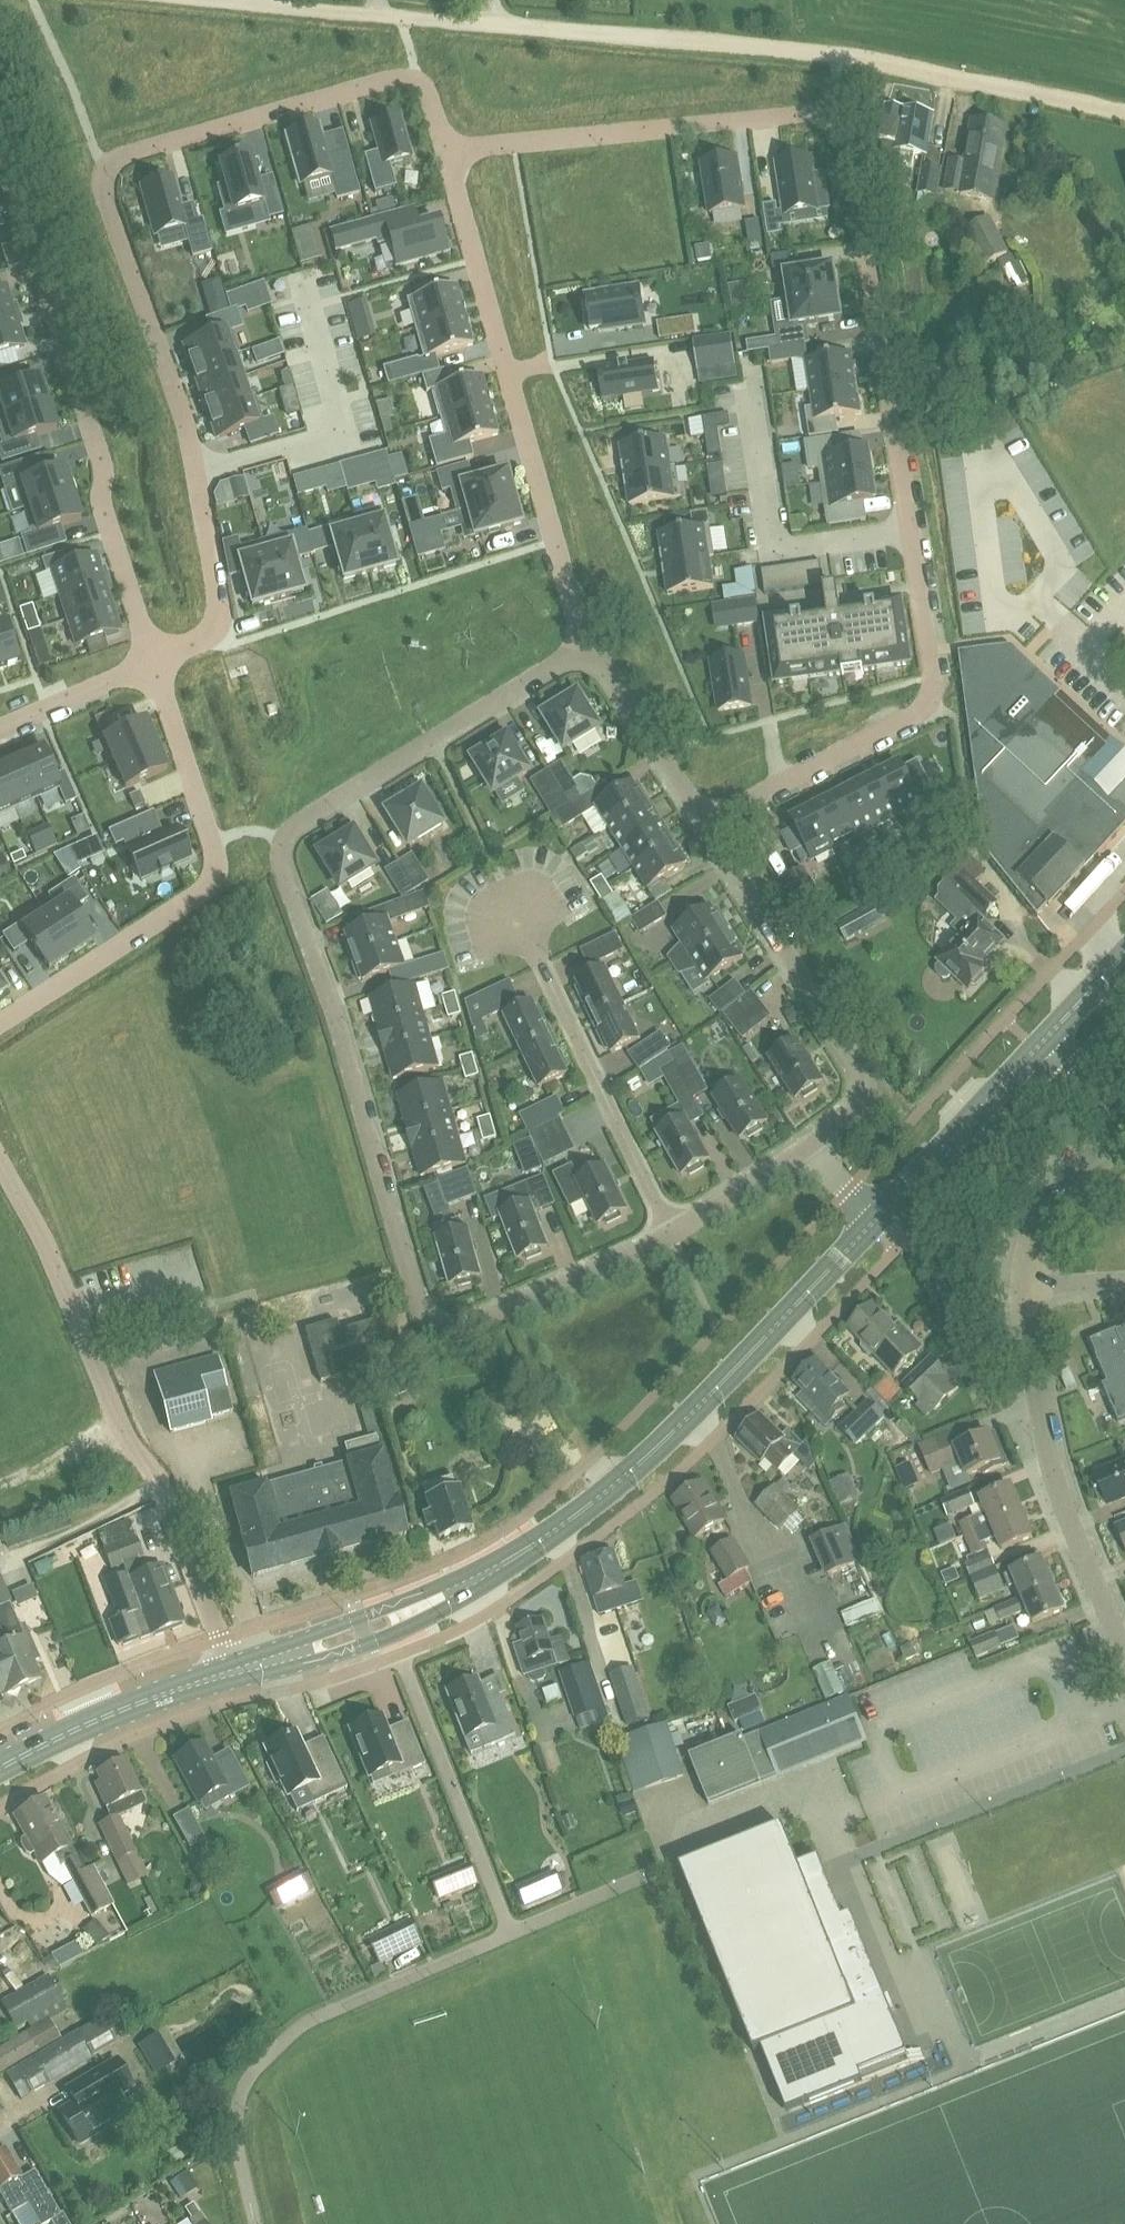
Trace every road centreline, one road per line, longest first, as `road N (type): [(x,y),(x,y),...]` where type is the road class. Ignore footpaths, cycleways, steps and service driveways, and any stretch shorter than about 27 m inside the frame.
road 1 (residential): [(588,660),(563,662),(292,827),(281,844),(282,864),(419,1312),(444,1327),(475,1325),(670,1237)]
road 2 (residential): [(445,149),(430,95),(405,78),(108,161),(103,185),(177,395),(219,607),(202,634),(153,663)]
road 3 (track): [(1124,116),(834,57),(211,0)]
road 4 (residential): [(909,530),(843,123),(805,115),(445,149)]
road 5 (secondary): [(231,1673),(410,1611),(561,1526),(660,1444),(877,1218)]
road 6 (residential): [(445,149),(588,660)]
road 7 (residential): [(153,663),(101,507),(103,461),(0,168)]
road 8 (residential): [(0,1023),(211,880),(213,840),(153,663)]
road 9 (residential): [(704,822),(928,701),(932,677),(909,530)]
road 10 (residential): [(670,1237),(489,862)]
road 11 (residential): [(802,1152),(855,1108),(859,1074),(704,822)]
road 12 (residential): [(1124,1654),(1054,1478),(1025,1337),(1025,1288)]
road 13 (track): [(148,1463),(123,1434),(55,1267),(0,1163)]
road 14 (residential): [(909,530),(777,544),(745,363)]
road 15 (secondary): [(0,1768),(133,1705),(231,1673)]
road 16 (secondary): [(877,1218),(1037,1047)]
road 17 (residential): [(231,1673),(148,1463)]
road 18 (residential): [(704,822),(609,672),(588,660)]
road 19 (residential): [(1025,1288),(1044,1216),(1124,1123)]
road 20 (residential): [(0,730),(153,663)]
road 21 (residential): [(670,1237),(802,1152)]
road 22 (secondary): [(1037,1047),(1124,954)]

